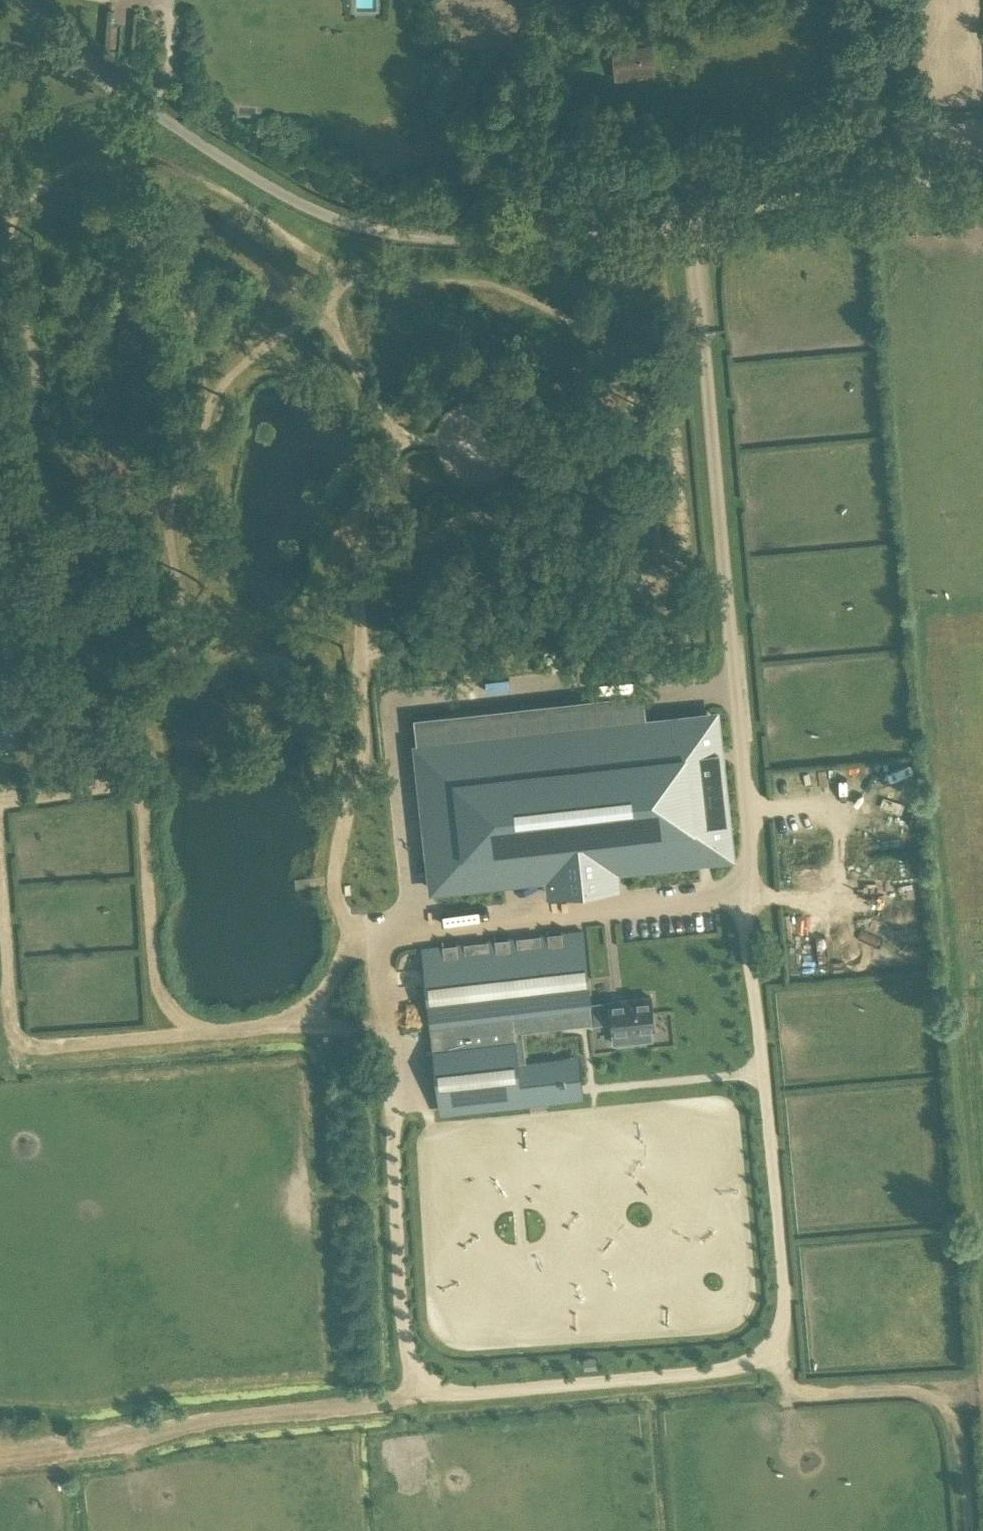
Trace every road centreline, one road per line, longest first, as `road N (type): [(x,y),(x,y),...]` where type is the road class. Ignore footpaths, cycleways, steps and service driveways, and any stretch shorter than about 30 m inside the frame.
road 1 (track): [(378,273),(319,314),(251,345),(223,382),(169,513),(165,676),(119,729),(53,701),(40,680),(34,644),(56,592),(56,554),(36,359),(6,277),(10,228),(14,212),(43,185),(134,135),(150,110)]
road 2 (track): [(406,929),(383,977),(404,1327),(423,1379),(478,1395),(713,1372),(776,1347),(786,1315),(743,925),(735,902),(715,896)]
road 3 (track): [(133,150),(217,187),(335,267),(495,288),(600,283),(622,286),(639,305),(644,345),(624,435),(646,516),(632,574),(573,630),(537,648),(459,649),(366,631)]
road 4 (unclassified): [(25,0),(191,138),(301,203),(374,230),(513,237),(982,178)]
road 5 (track): [(279,1027),(313,1008),(339,974),(347,943),(336,885),(372,686),(359,563),(395,449),(388,423),(319,314)]
road 6 (track): [(0,870),(13,1027),(27,1045),(386,1027)]
road 7 (track): [(763,1072),(439,1110),(412,1090),(391,1092)]
road 8 (track): [(119,729),(145,805),(160,987),(176,1018),(211,1033)]
road 9 (track): [(969,1530),(963,1463),(947,1412),(901,1392),(797,1391),(776,1347)]
road 10 (track): [(134,135),(129,186),(142,242),(207,324),(251,345)]
road 11 (track): [(624,435),(392,441)]
road 12 (track): [(364,752),(383,821),(389,910),(406,929)]
road 13 (track): [(138,782),(0,802)]

